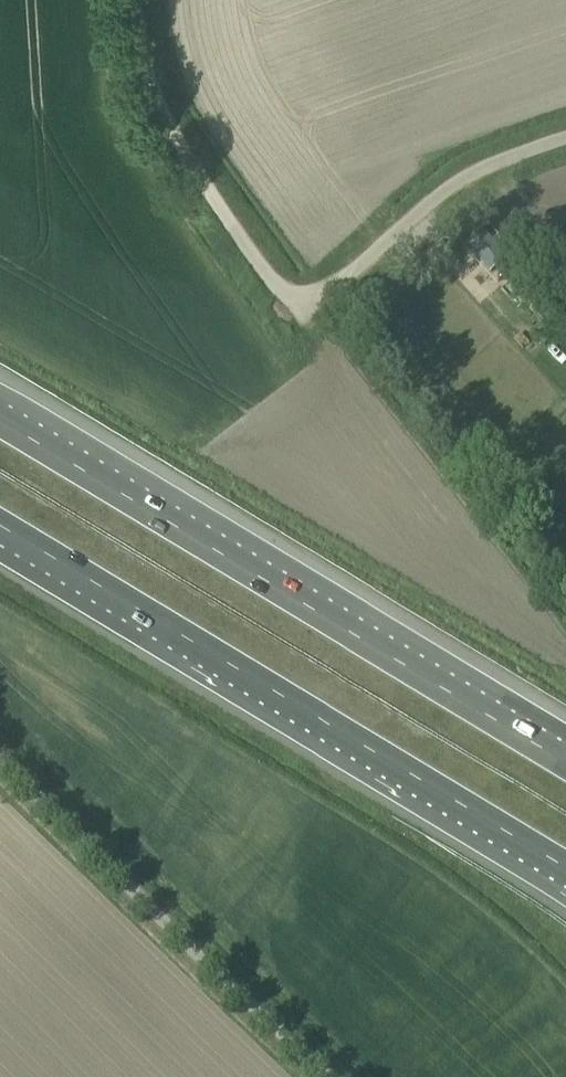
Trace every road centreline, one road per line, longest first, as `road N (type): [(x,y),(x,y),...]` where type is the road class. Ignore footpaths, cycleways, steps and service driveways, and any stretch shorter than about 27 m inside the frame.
road 1 (motorway): [(565,762),(0,420)]
road 2 (motorway): [(0,526),(565,867)]
road 3 (unclassified): [(189,131),(295,287),(319,292),(485,144),(565,119)]
road 4 (unclassified): [(329,1076),(0,754)]
road 5 (track): [(133,0),(136,35),(189,131)]

